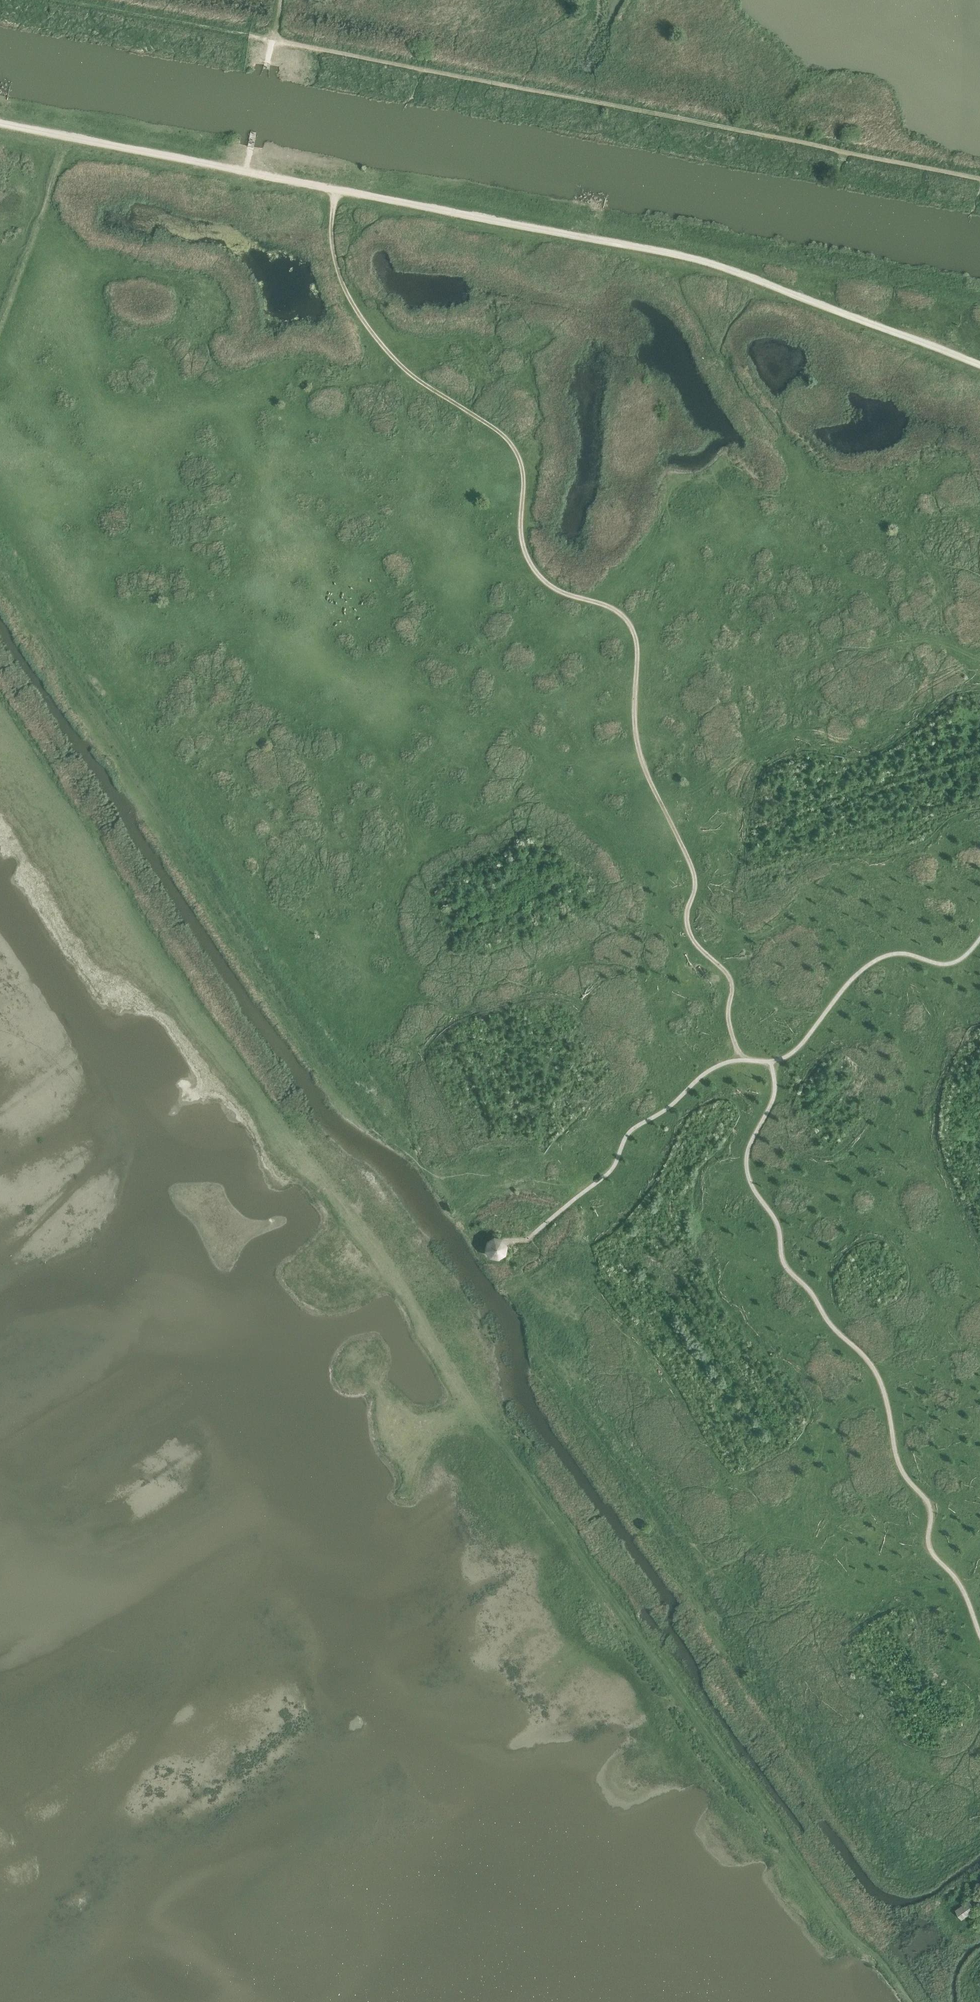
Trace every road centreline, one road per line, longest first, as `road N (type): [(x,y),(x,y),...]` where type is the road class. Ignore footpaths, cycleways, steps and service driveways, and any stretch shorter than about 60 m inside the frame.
road 1 (track): [(979,364),(699,259),(0,123)]

